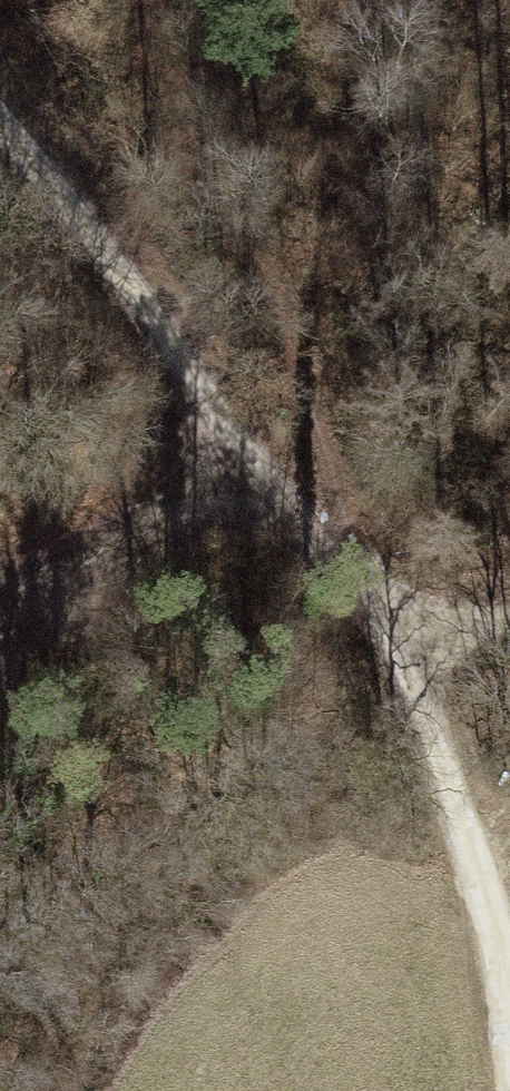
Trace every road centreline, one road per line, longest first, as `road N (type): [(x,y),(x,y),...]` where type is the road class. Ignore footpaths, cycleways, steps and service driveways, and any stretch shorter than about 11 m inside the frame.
road 1 (track): [(392,626),(184,88),(161,0)]
road 2 (track): [(0,120),(270,463)]
road 3 (track): [(392,626),(461,754),(509,980)]
road 4 (track): [(0,651),(270,463)]
road 5 (track): [(270,463),(392,626)]
road 6 (track): [(509,542),(392,626)]

